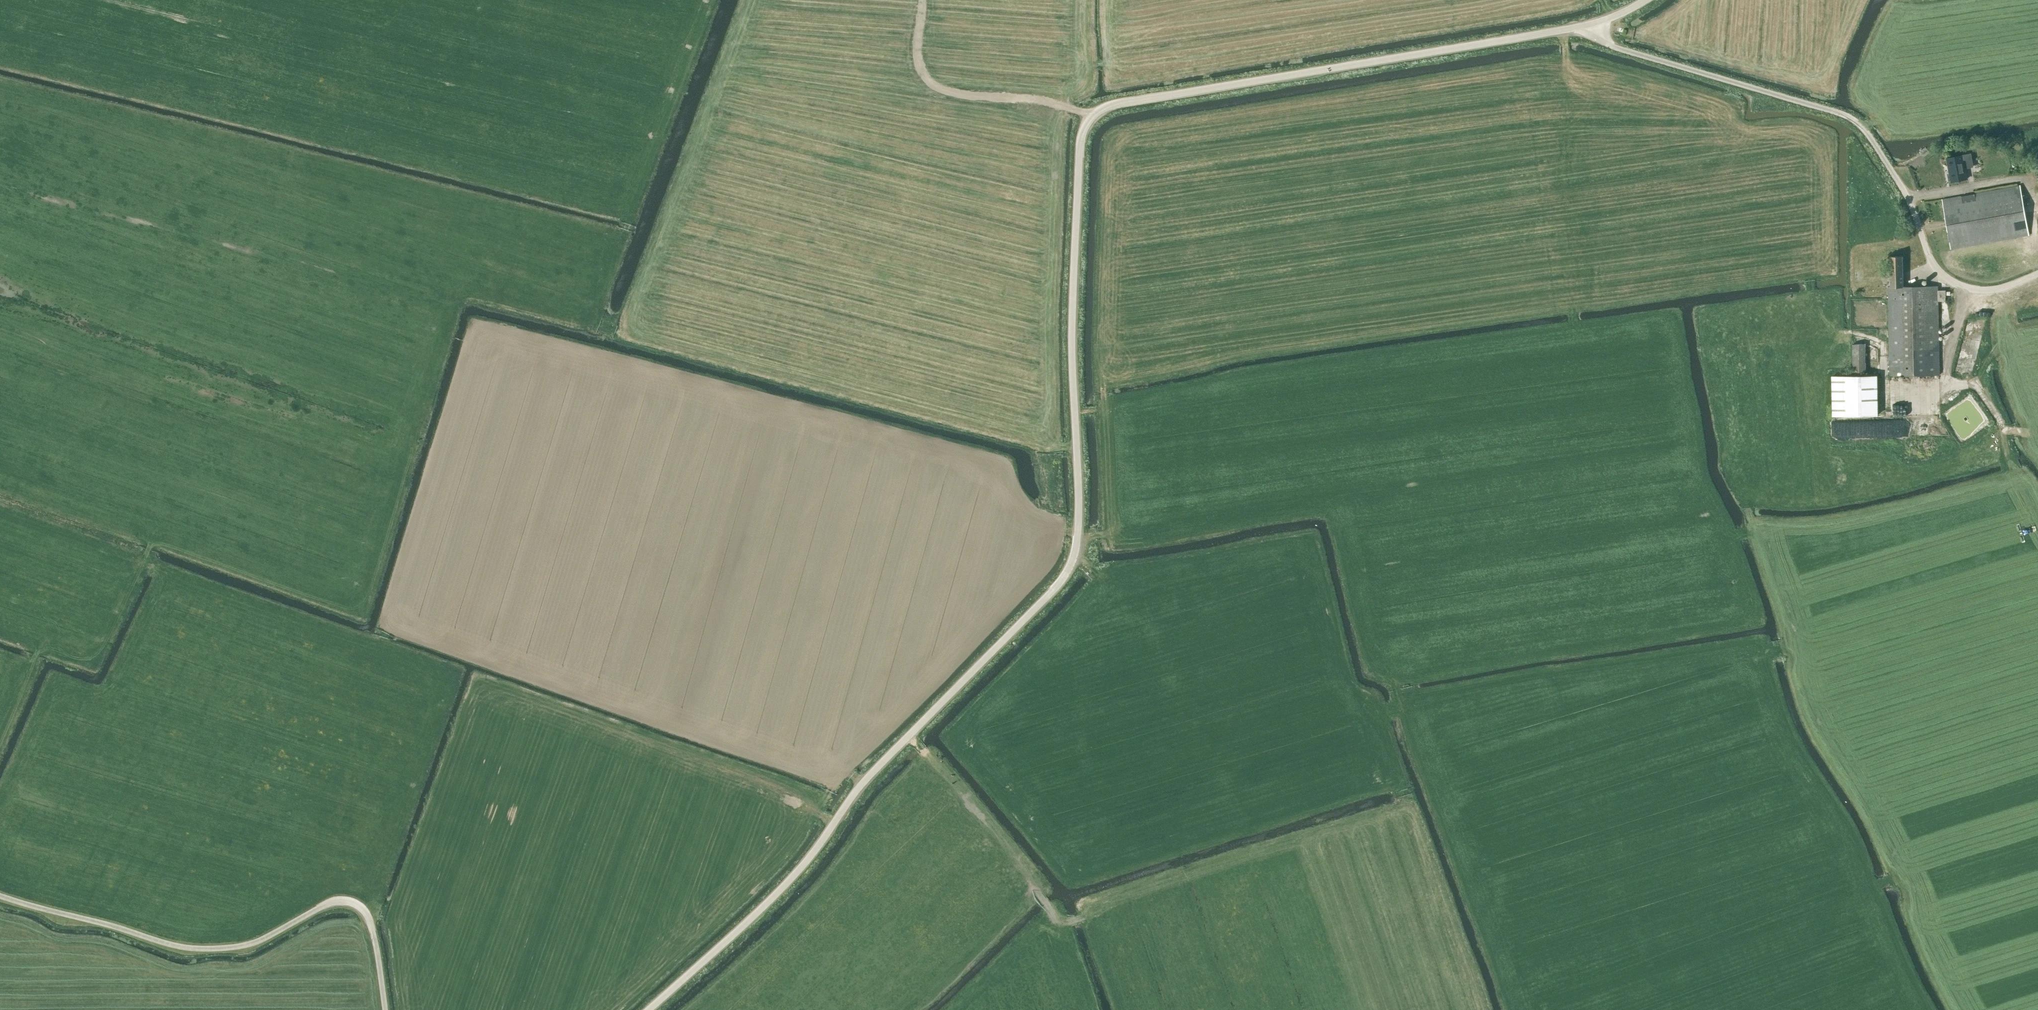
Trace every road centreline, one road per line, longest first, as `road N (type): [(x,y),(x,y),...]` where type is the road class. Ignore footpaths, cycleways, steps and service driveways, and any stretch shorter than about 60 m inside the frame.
road 1 (tertiary): [(649,1009),(793,876),(855,790),(1071,567),(1077,537),(1071,337),(1080,142),(1092,115),(1113,104),(1585,26),(1651,0)]
road 2 (unclassified): [(385,1009),(370,921),(350,903),(325,905),(249,944),(209,949),(0,896)]

